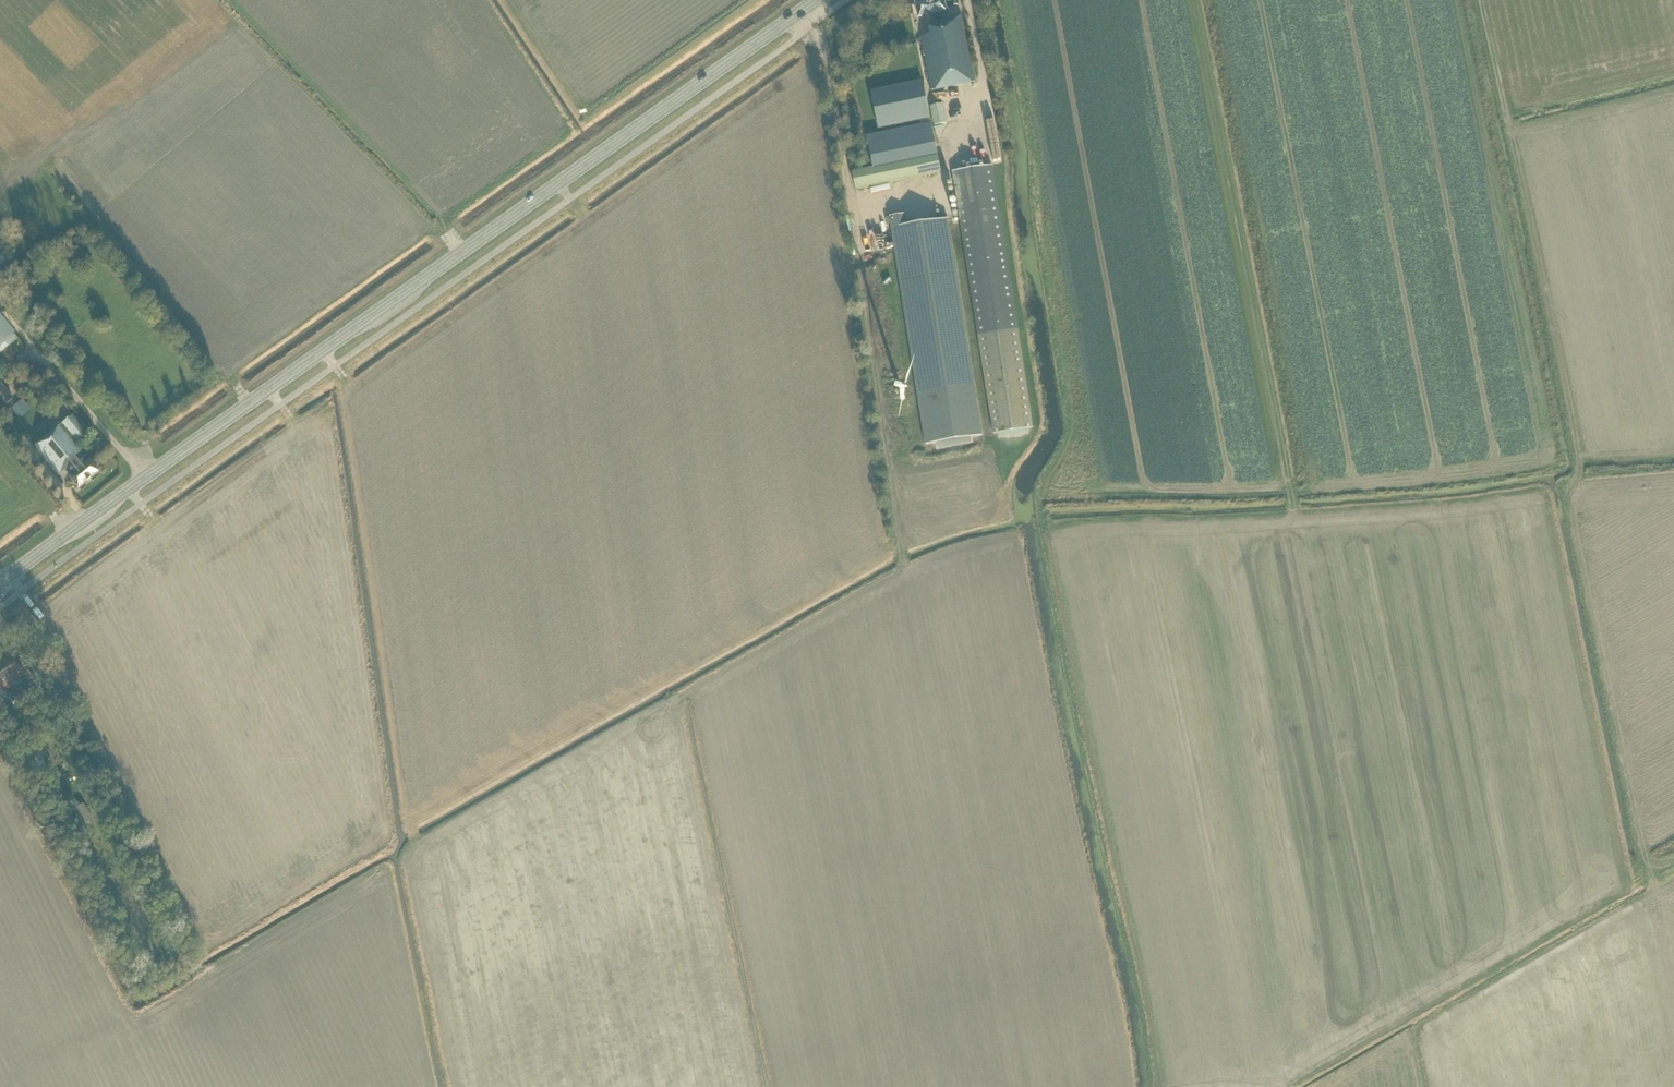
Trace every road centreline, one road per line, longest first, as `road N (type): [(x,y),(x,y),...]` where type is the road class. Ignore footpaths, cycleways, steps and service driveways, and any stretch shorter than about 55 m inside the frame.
road 1 (primary): [(0,583),(816,0)]
road 2 (track): [(1673,868),(1658,870),(1649,861),(1630,774),(1573,500),(1576,451),(1510,134),(1673,92)]
road 3 (track): [(1510,134),(1482,0)]

